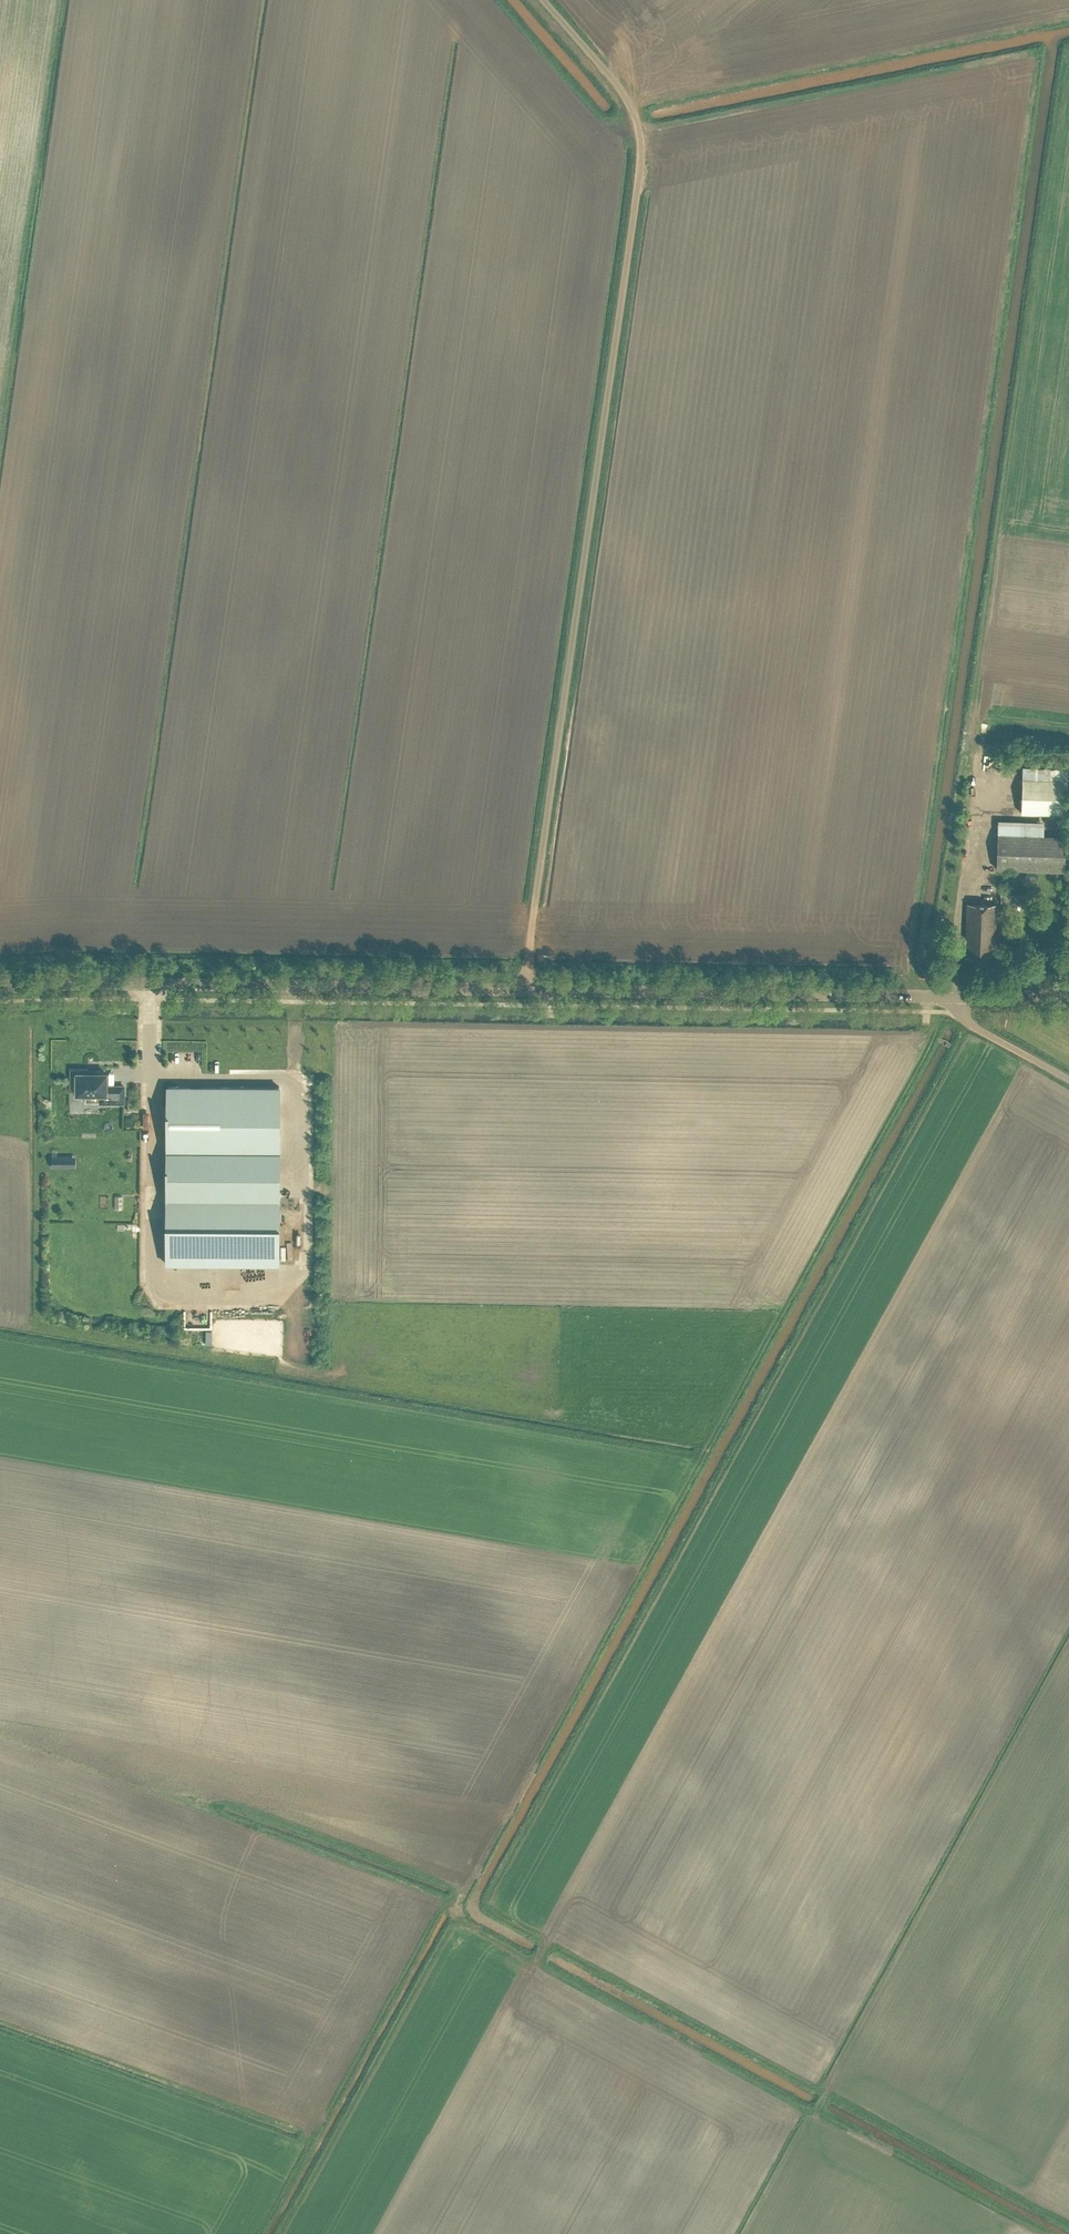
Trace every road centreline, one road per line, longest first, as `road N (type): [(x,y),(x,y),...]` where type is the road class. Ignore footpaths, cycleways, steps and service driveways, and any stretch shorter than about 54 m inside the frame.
road 1 (track): [(531,988),(531,927),(655,173),(647,99),(567,0)]
road 2 (tertiary): [(956,997),(146,982),(0,987)]
road 3 (unclassified): [(1068,1081),(974,1025),(956,997)]

